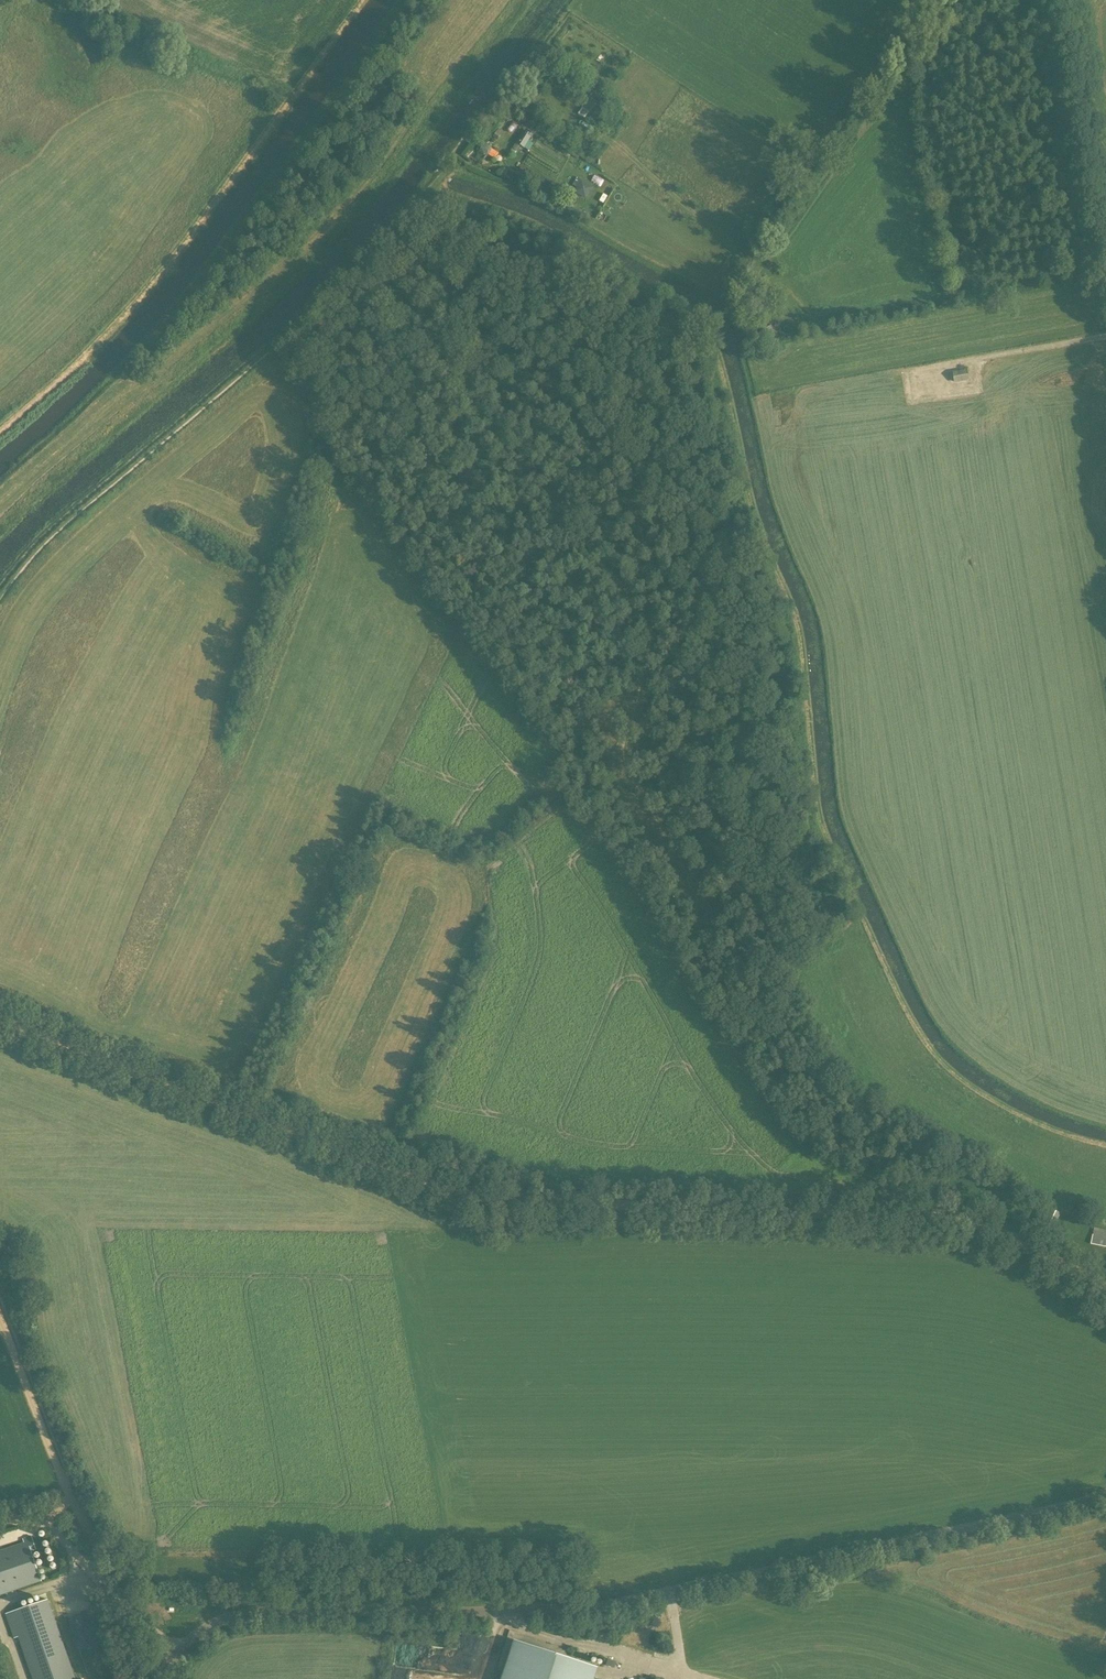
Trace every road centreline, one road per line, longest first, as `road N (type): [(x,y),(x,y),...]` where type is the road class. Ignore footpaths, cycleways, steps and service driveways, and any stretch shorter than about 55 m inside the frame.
road 1 (track): [(1105,1283),(949,1221),(689,1213),(454,1191),(0,1018)]
road 2 (tertiary): [(176,1649),(212,1623),(248,1613),(558,1612),(605,1605),(1105,1494)]
road 3 (track): [(932,0),(719,290)]
road 4 (track): [(0,1321),(99,1566)]
road 5 (tertiary): [(1101,210),(1068,0)]
road 6 (track): [(573,0),(452,159)]
road 7 (track): [(719,290),(589,217)]
road 8 (unclassified): [(106,1587),(46,1521),(0,1526)]

